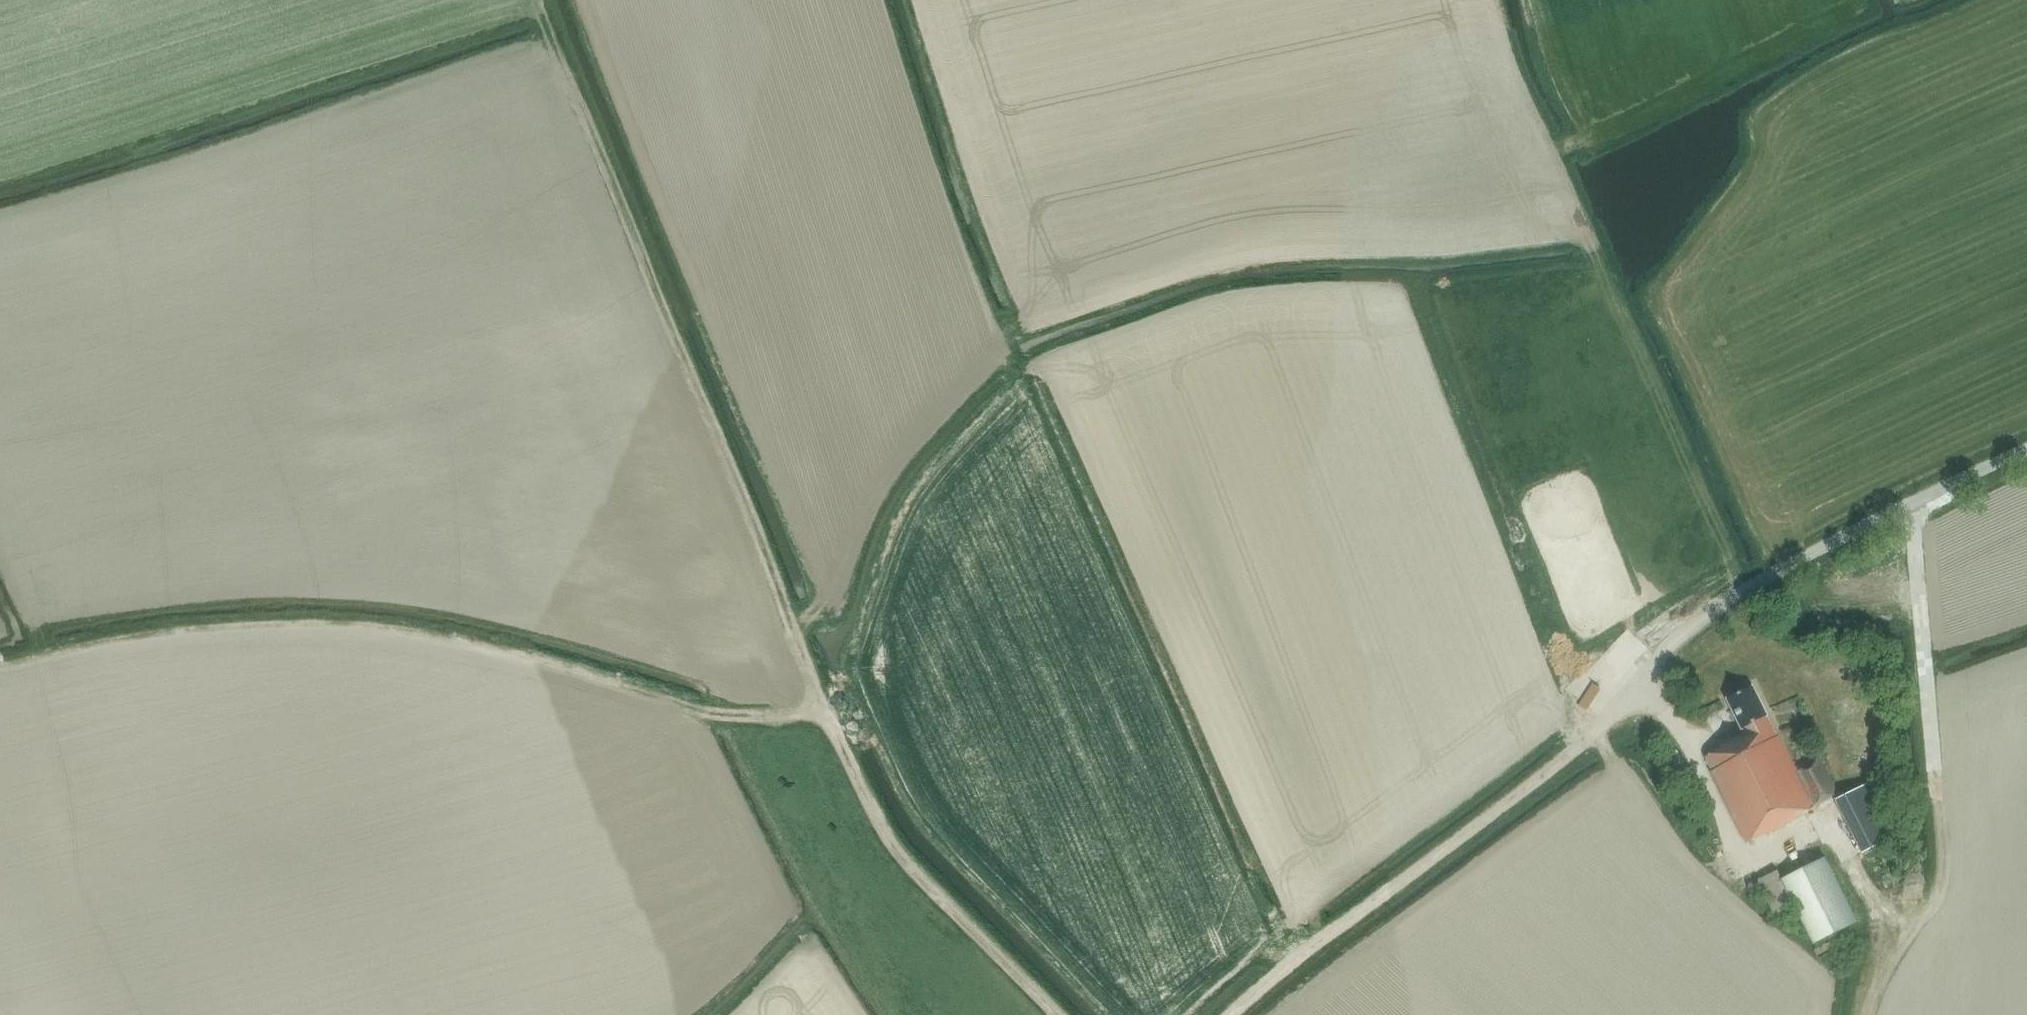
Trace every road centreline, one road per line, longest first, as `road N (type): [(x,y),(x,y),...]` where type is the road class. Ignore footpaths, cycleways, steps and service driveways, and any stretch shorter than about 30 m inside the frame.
road 1 (unclassified): [(1788,566),(2026,452)]

